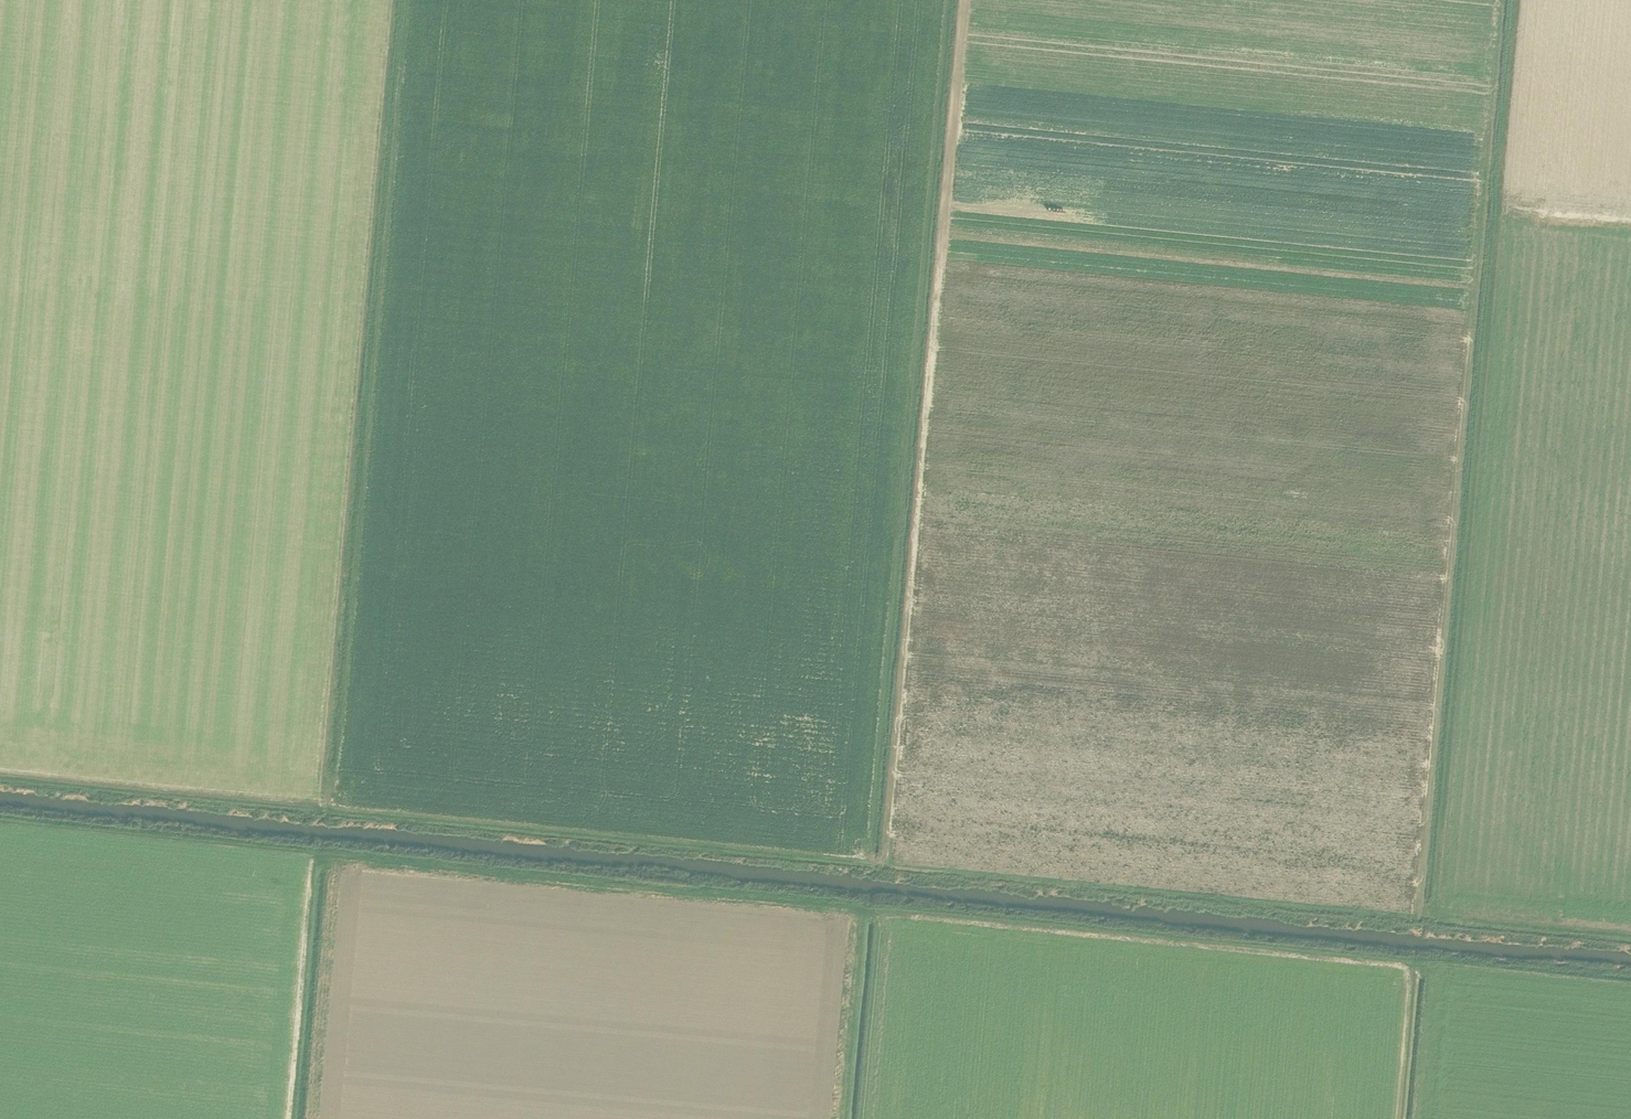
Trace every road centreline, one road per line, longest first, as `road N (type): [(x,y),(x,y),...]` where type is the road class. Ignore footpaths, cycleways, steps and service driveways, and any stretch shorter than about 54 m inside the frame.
road 1 (track): [(866,915),(848,1118)]
road 2 (track): [(1630,212),(1501,201)]

